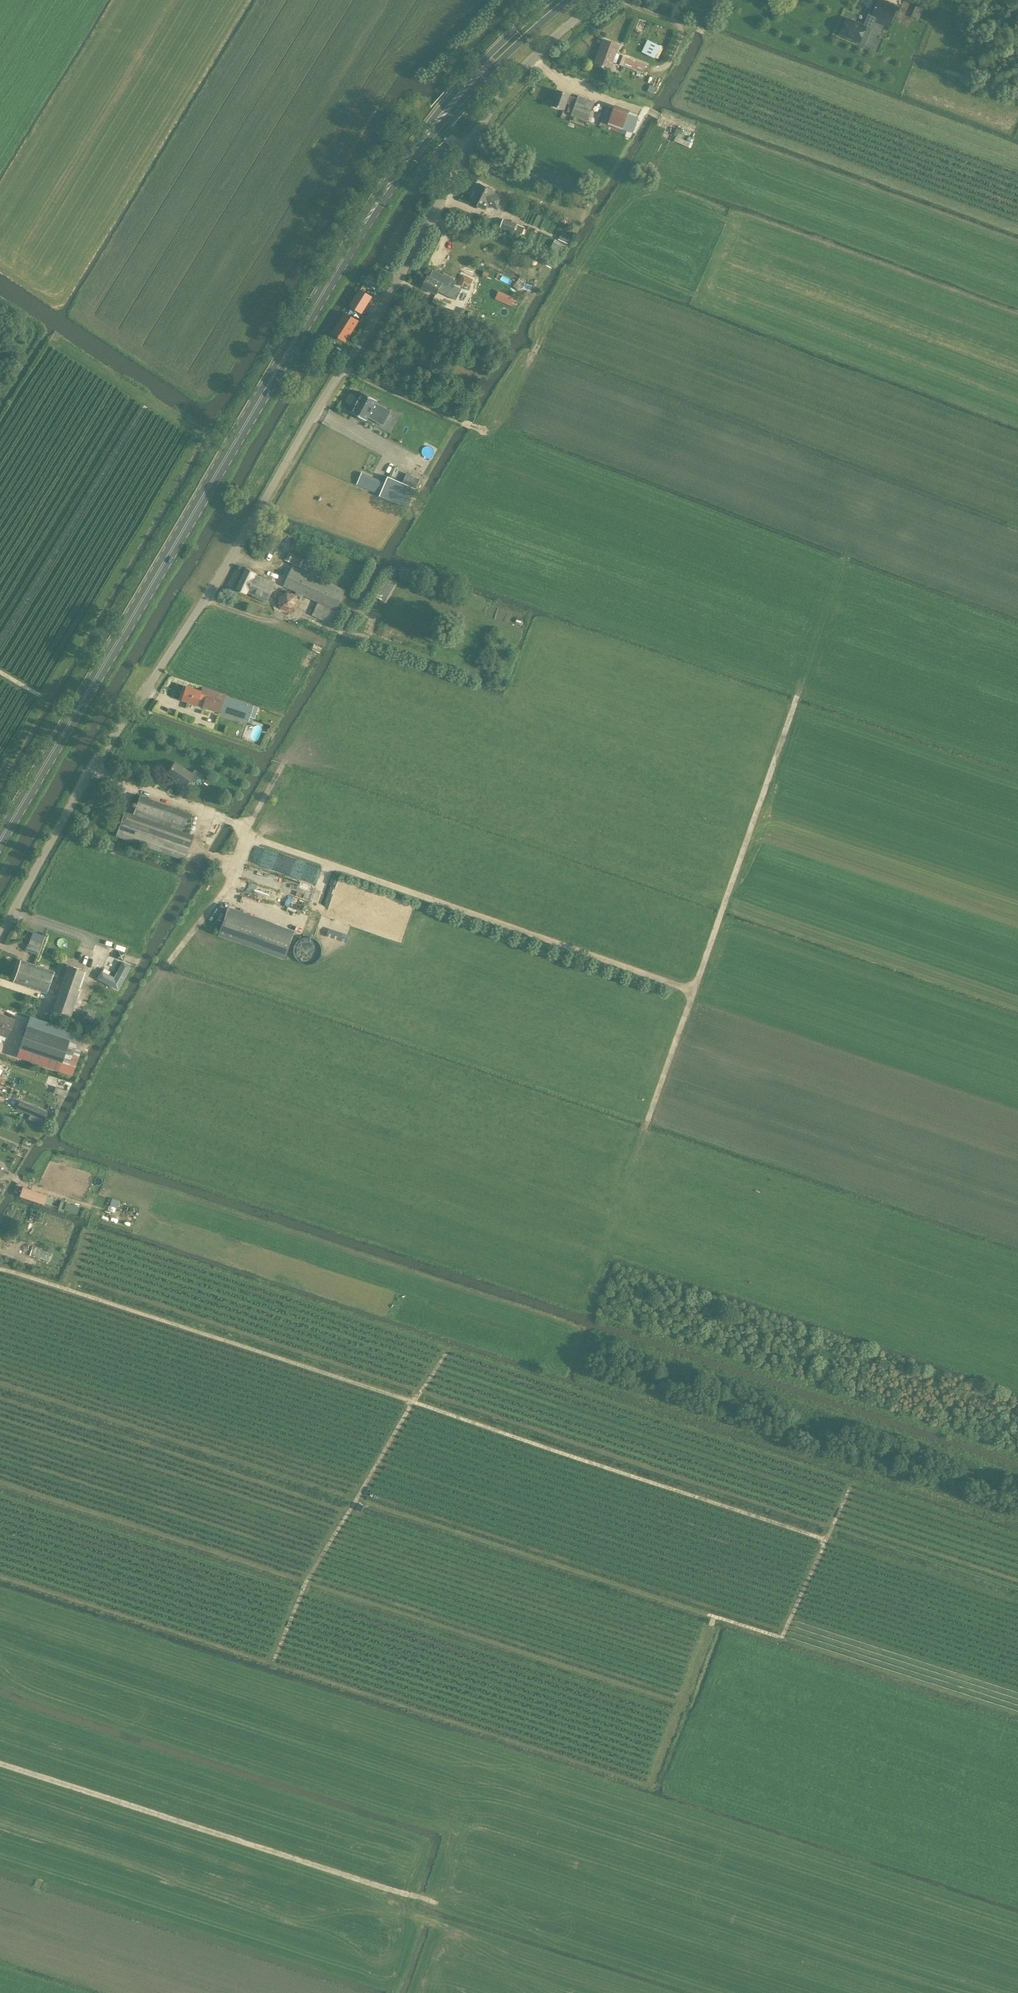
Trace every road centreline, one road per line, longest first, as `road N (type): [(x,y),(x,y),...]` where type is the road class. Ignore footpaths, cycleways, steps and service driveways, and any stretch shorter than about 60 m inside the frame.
road 1 (unclassified): [(0,937),(90,773),(383,306),(509,81),(599,0)]
road 2 (primary): [(0,839),(332,277),(454,100)]
road 3 (track): [(90,773),(214,817),(247,839),(693,990)]
road 4 (track): [(644,1132),(798,694)]
road 5 (track): [(427,1909),(0,1767)]
road 6 (track): [(636,1327),(1017,1453)]
road 7 (primary): [(454,100),(570,0)]
road 8 (primary): [(550,0),(472,71),(454,100)]

